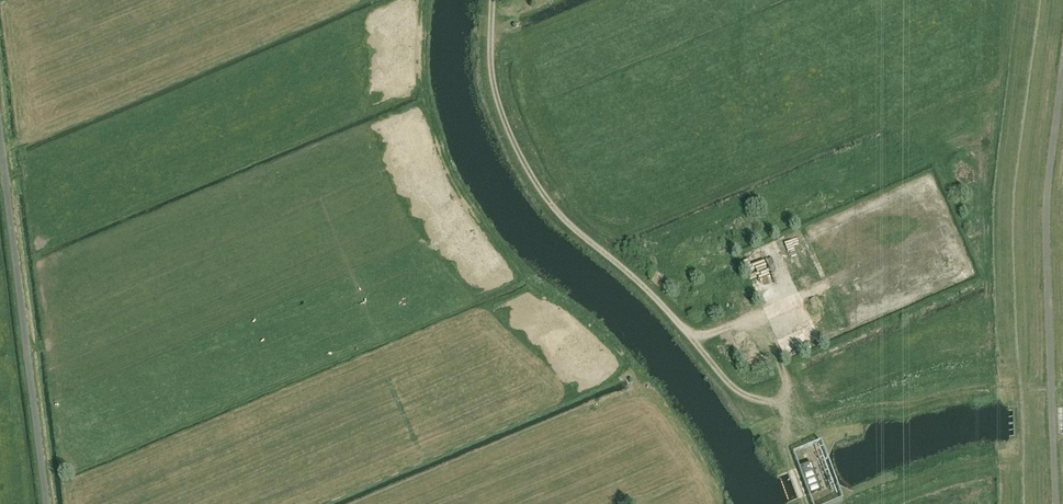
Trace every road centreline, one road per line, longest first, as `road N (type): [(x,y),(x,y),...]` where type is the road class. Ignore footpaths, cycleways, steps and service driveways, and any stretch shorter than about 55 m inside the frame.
road 1 (track): [(493,0),(500,107),(552,205),(658,301),(734,390),(764,402),(785,396),(788,382),(761,325),(689,333)]
road 2 (unclassified): [(49,503),(0,129)]

